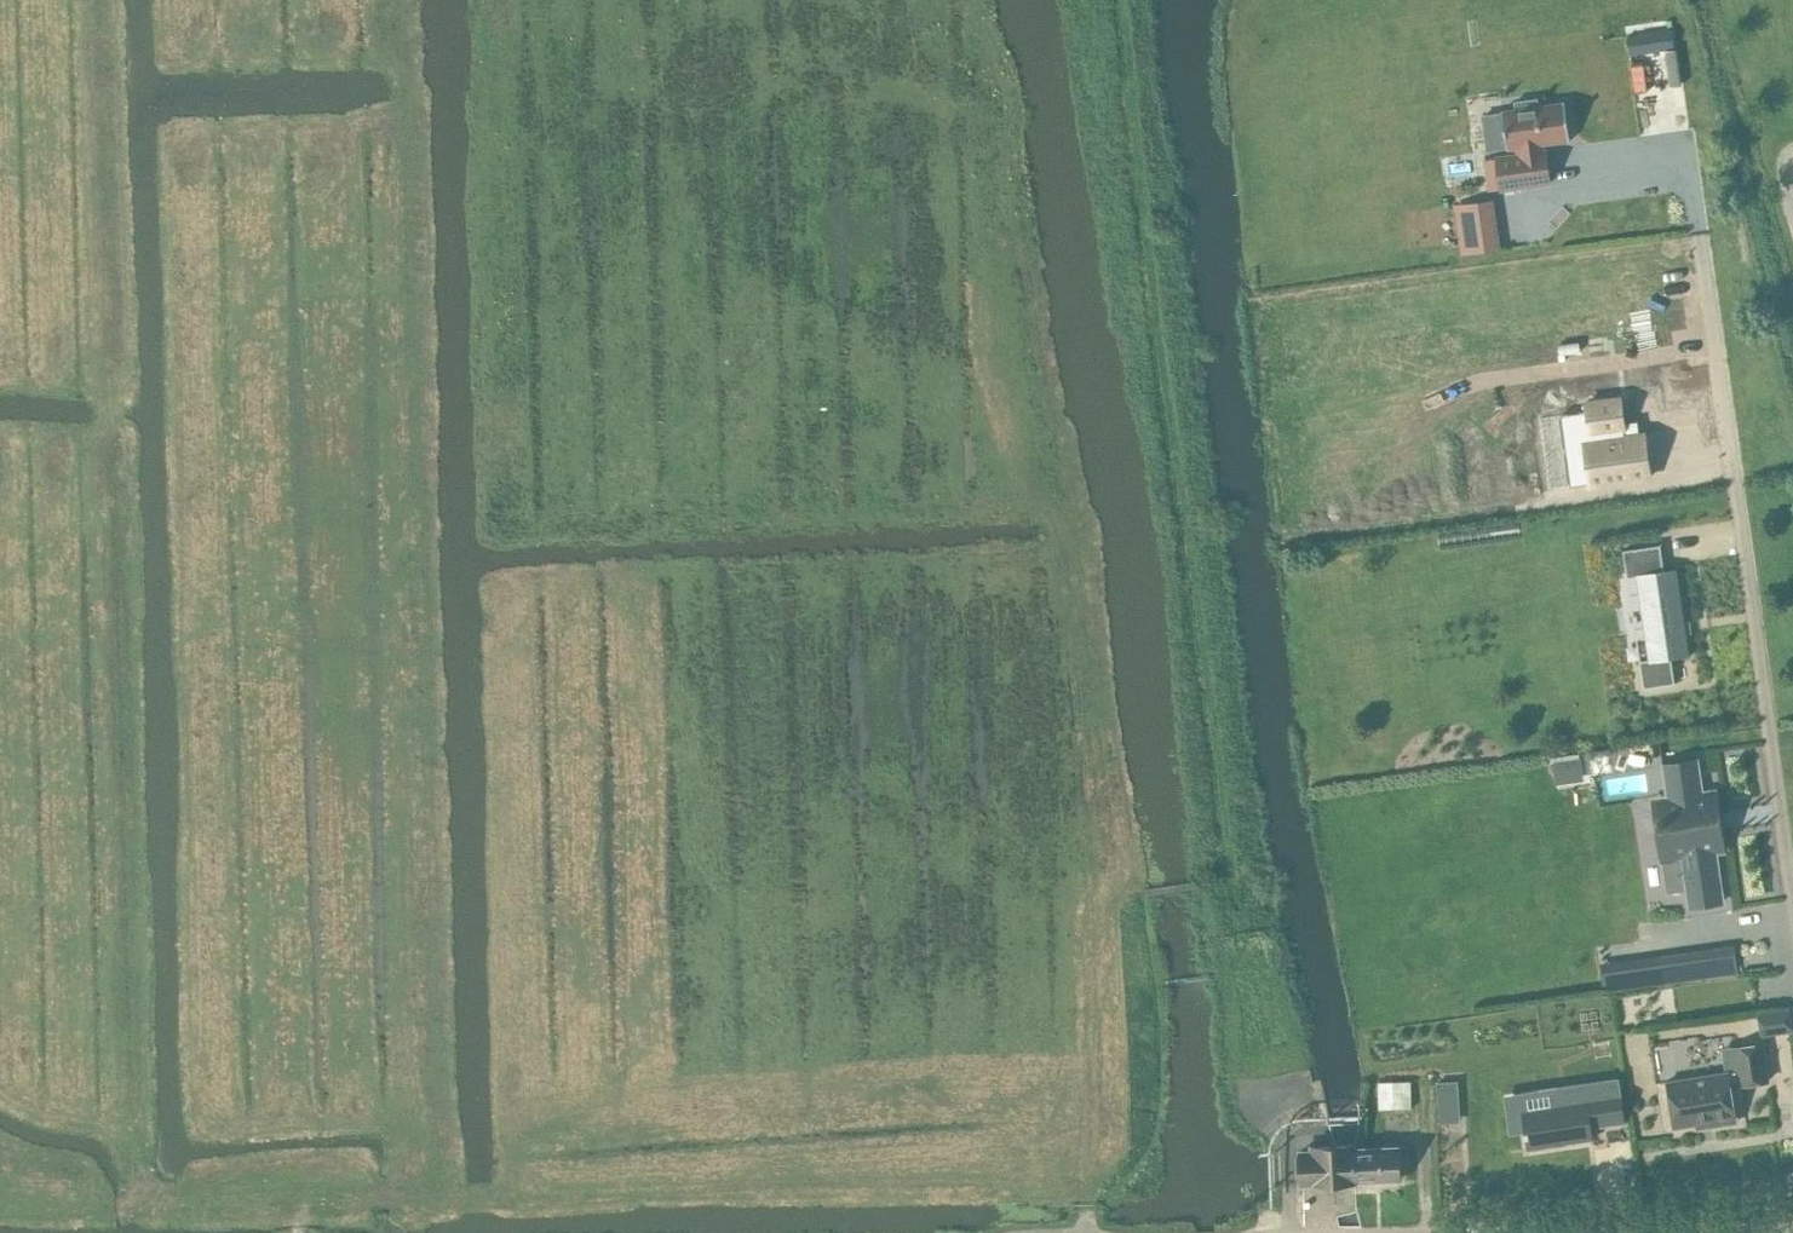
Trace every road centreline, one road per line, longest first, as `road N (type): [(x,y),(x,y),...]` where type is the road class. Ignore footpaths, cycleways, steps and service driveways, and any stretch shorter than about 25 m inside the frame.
road 1 (residential): [(1792,904),(1697,236)]

